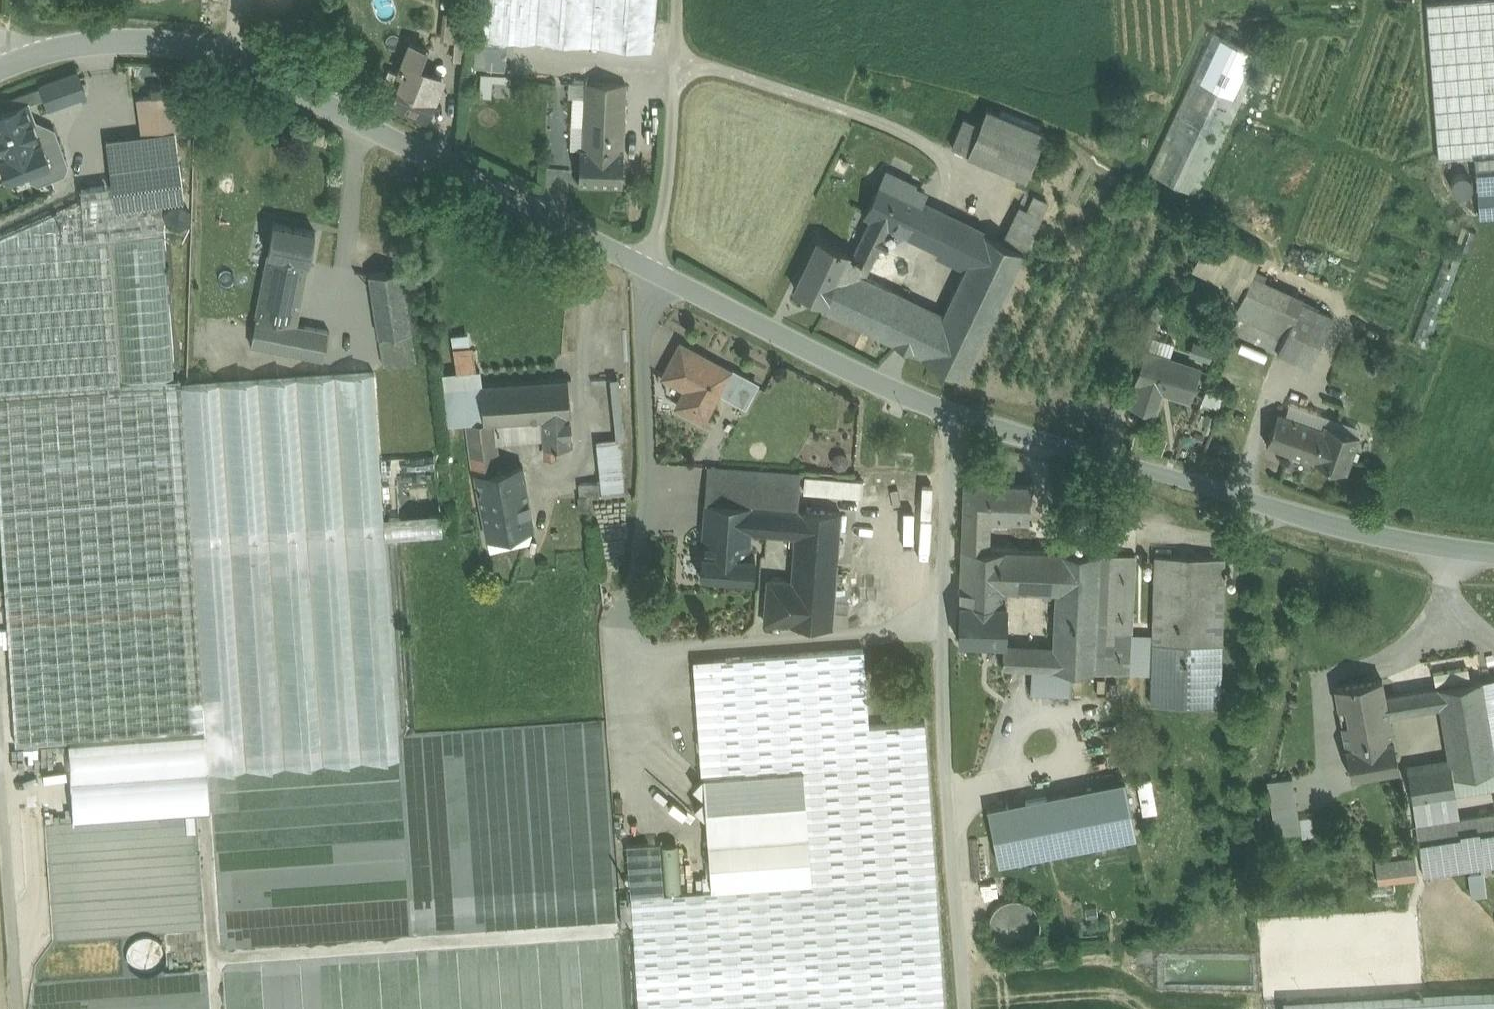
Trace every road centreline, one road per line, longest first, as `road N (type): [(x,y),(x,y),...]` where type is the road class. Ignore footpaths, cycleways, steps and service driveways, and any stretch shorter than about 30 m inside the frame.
road 1 (tertiary): [(41,50),(106,37),(218,48),(264,64),(652,263)]
road 2 (unclassified): [(952,409),(941,699),(965,1008)]
road 3 (tertiary): [(952,409),(1320,520),(1493,549)]
road 4 (track): [(214,955),(616,928)]
road 5 (tertiary): [(652,263),(814,349),(952,409)]
road 6 (unclassified): [(690,0),(680,177),(652,263)]
road 7 (unclassified): [(18,1008),(0,767)]
road 8 (track): [(201,769),(218,1008)]

